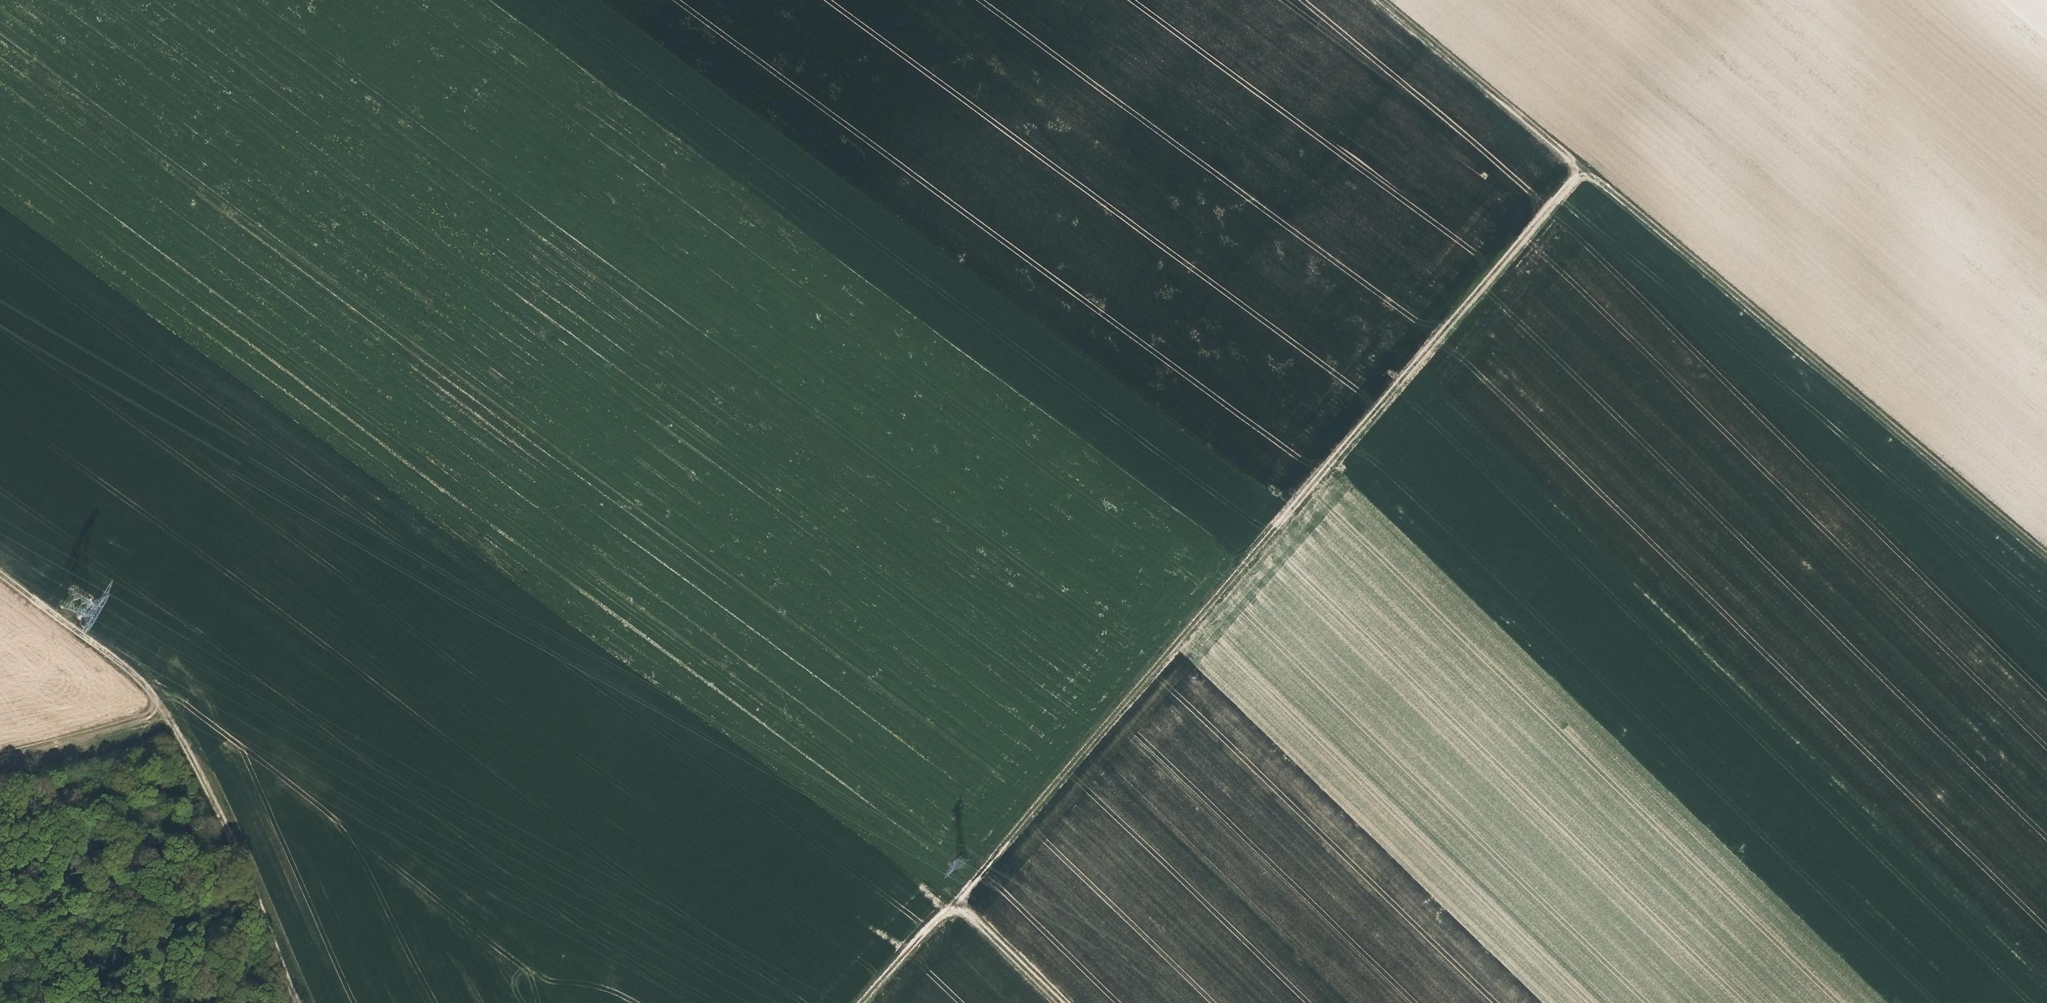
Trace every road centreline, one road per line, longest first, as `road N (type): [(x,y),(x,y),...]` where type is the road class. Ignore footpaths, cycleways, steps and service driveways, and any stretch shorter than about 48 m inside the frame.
road 1 (track): [(864,1002),(1582,168)]
road 2 (track): [(2046,554),(1582,168)]
road 3 (track): [(296,1002),(243,863),(161,706),(137,675),(0,569)]
road 4 (track): [(1582,168),(1383,0)]
road 5 (track): [(1063,1002),(956,901)]

